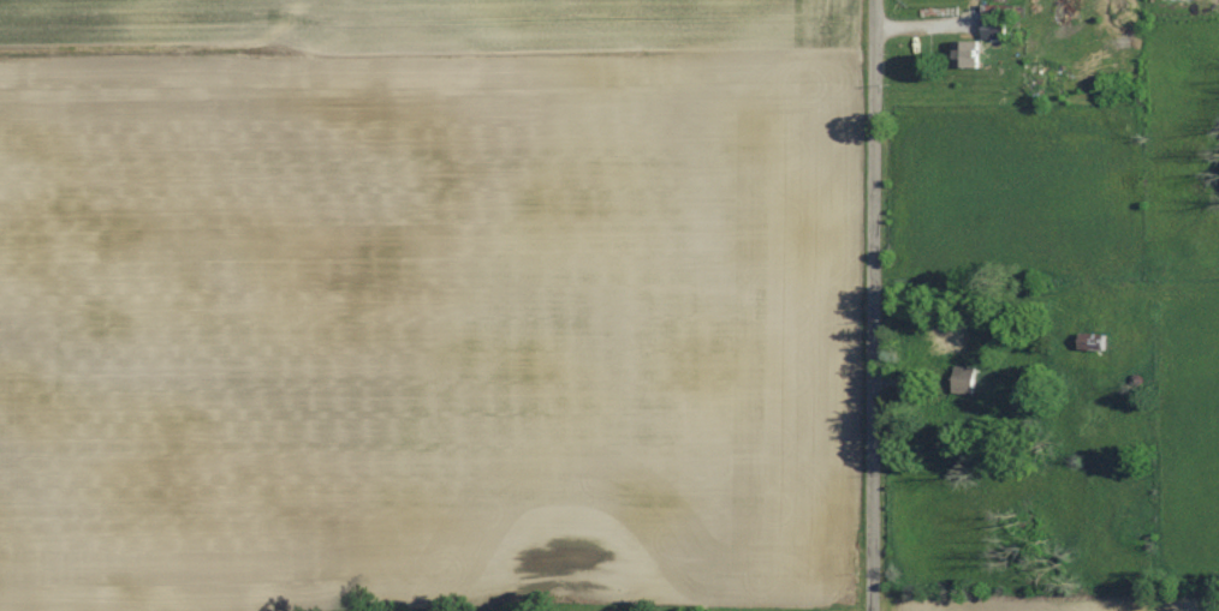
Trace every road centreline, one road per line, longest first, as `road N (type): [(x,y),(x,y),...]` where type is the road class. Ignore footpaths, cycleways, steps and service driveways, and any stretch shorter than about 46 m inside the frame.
road 1 (residential): [(872,610),(876,0)]

